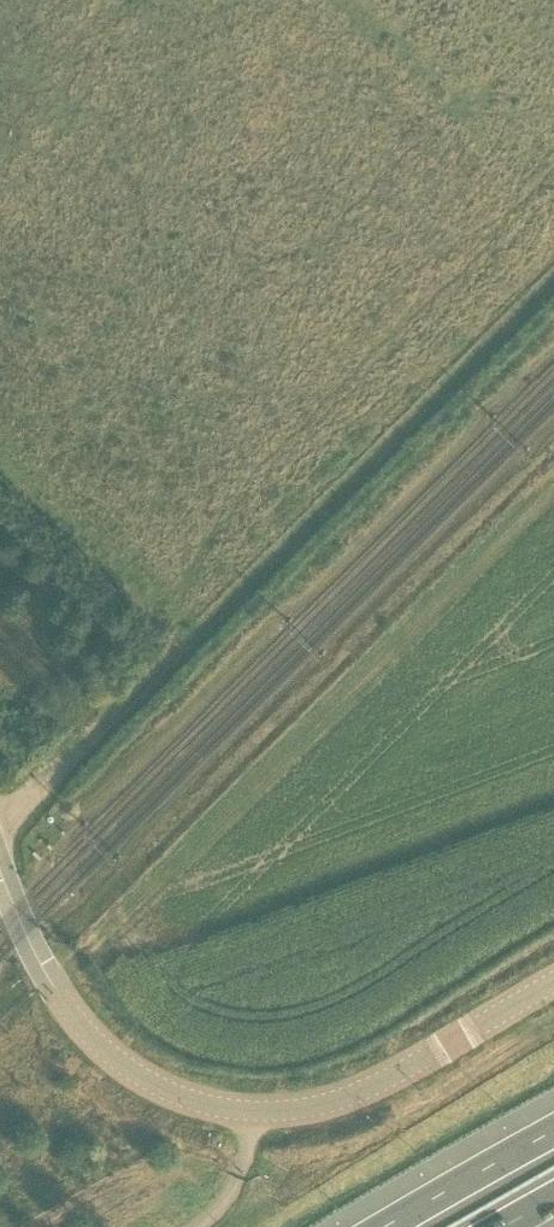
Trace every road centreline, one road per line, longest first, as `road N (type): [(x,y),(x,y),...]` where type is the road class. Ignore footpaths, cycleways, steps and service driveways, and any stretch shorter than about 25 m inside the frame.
road 1 (track): [(0,827),(553,278)]
road 2 (unclassified): [(553,987),(337,1105),(262,1115),(202,1107),(138,1078),(70,1012),(0,859)]
road 3 (motorway): [(553,1132),(386,1226)]

